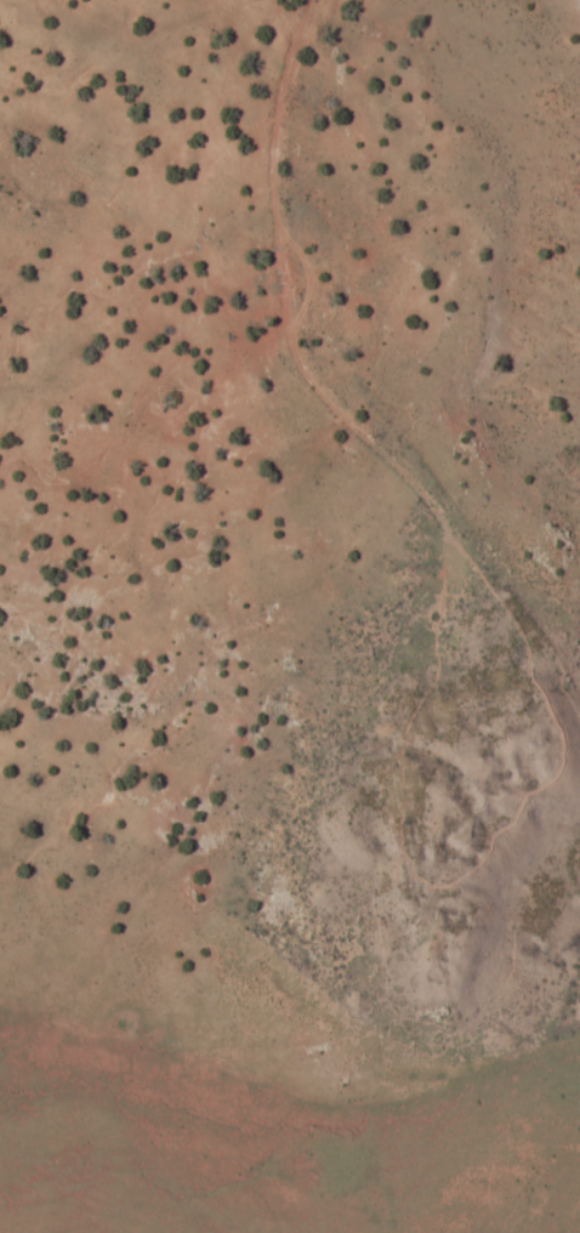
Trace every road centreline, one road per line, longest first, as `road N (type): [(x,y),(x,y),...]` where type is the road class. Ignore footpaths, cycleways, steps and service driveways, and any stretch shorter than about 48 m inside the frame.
road 1 (track): [(459,562),(426,506),(288,350),(268,137),(292,27),(312,0)]

